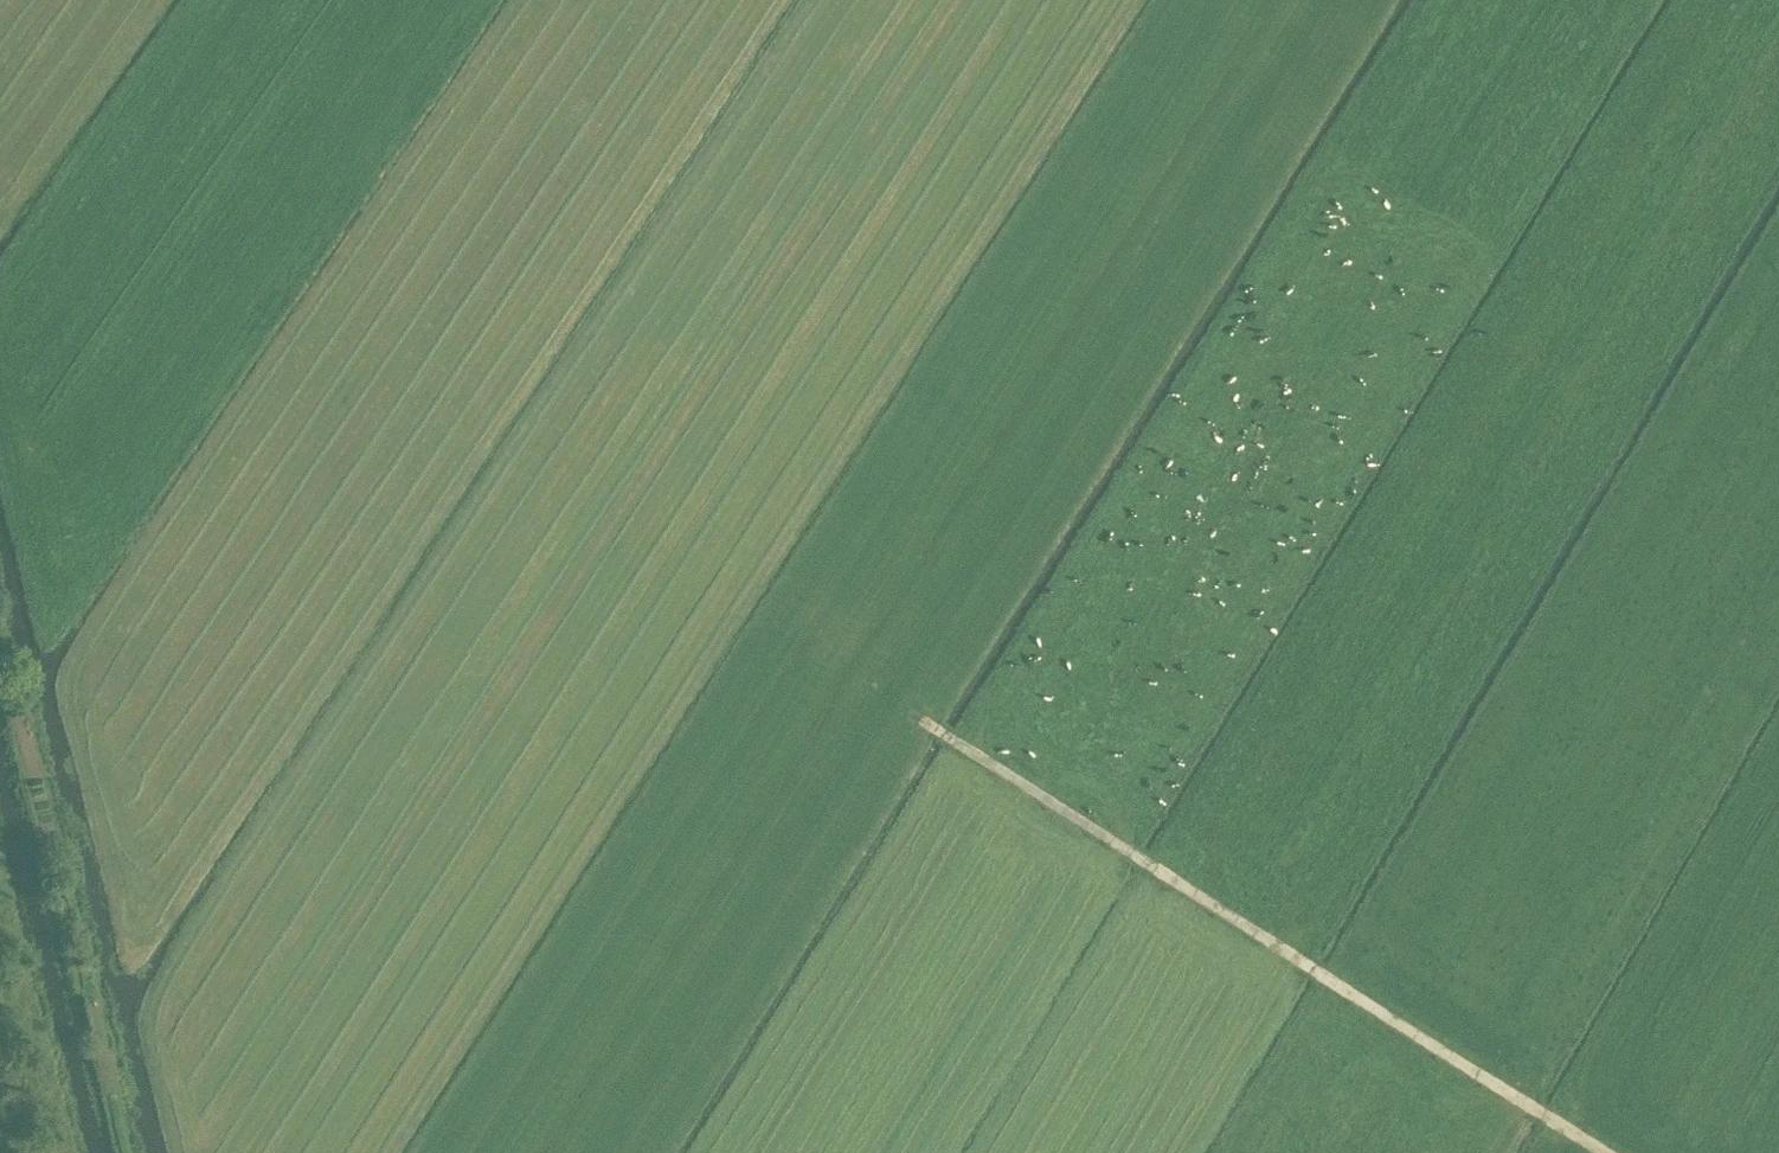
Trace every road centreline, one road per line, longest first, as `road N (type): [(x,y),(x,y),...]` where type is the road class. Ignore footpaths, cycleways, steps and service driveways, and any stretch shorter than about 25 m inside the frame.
road 1 (track): [(1586,1152),(955,739)]

